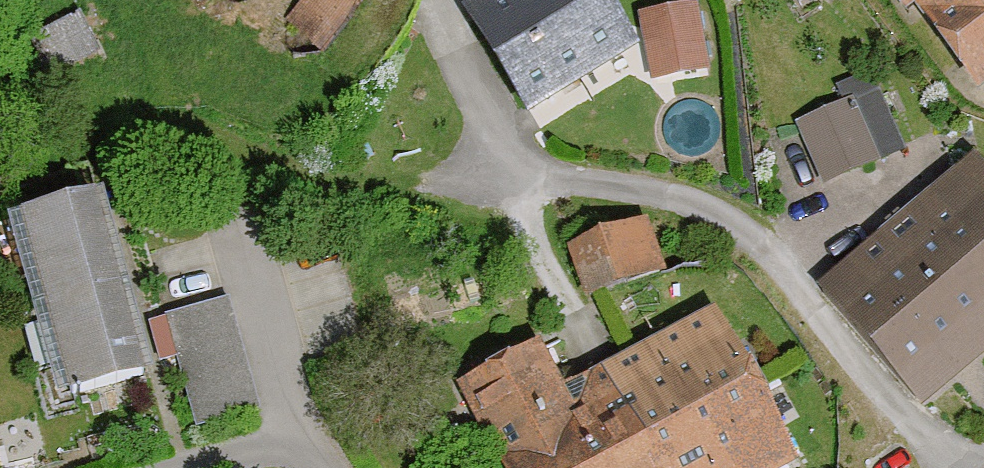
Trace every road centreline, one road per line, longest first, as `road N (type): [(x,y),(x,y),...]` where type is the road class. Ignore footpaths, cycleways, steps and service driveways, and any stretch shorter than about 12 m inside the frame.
road 1 (residential): [(320,453),(257,235)]

